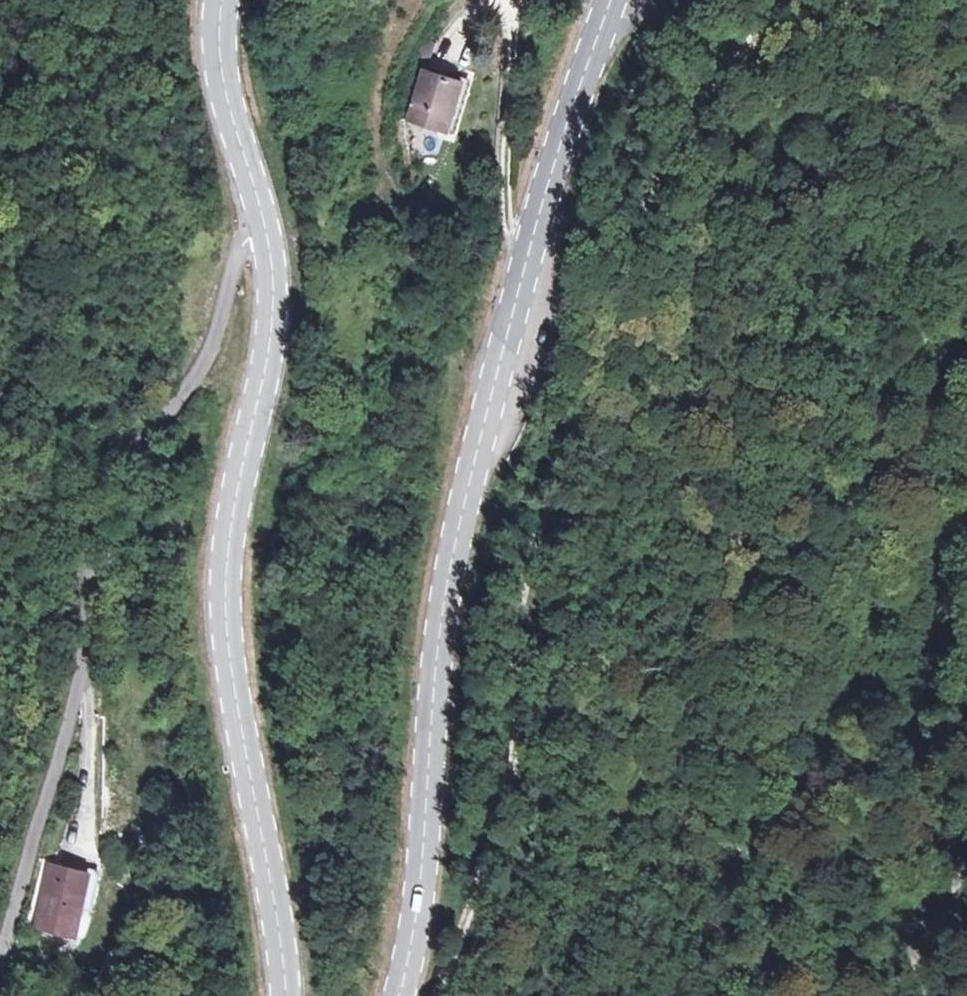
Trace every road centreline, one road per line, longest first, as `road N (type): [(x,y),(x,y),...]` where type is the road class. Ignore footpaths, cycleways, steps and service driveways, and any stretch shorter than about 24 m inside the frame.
road 1 (track): [(440,995),(505,798),(545,537),(571,443),(666,182),(717,81),(786,0)]
road 2 (secondary): [(606,0),(453,527),(439,612),(421,892),(398,995)]
road 3 (track): [(830,0),(787,109),(742,375),(752,849),(776,995)]
road 4 (residential): [(0,965),(83,674),(105,503),(205,365),(238,249),(266,230)]
road 5 (secondary): [(283,995),(240,743),(224,583),(272,311),(266,230)]
road 6 (secondary): [(266,230),(221,72),(221,0)]
road 7 (track): [(946,995),(920,923),(966,876)]

